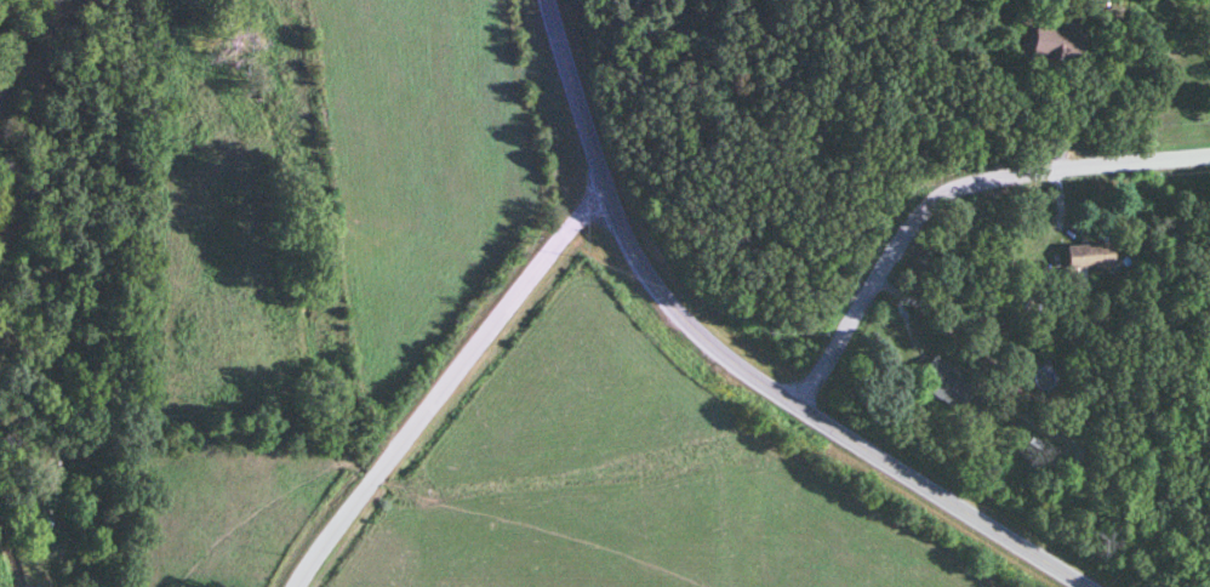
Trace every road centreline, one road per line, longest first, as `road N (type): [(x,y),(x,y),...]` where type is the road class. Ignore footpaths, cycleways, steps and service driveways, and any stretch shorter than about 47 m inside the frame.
road 1 (secondary): [(1086,586),(758,382),(685,323),(618,229),(543,0)]
road 2 (residential): [(797,406),(906,235),(958,187),(1209,155)]
road 3 (residential): [(291,586),(553,239),(603,192)]

